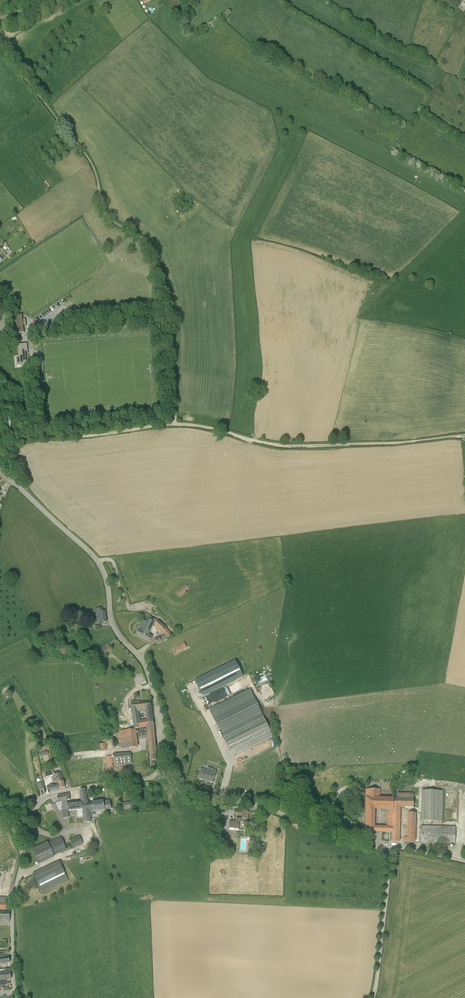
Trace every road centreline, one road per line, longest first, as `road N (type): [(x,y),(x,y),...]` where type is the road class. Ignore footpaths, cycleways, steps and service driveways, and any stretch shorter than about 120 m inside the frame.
road 1 (track): [(0,49),(91,164),(107,215),(147,245),(169,320),(175,424)]
road 2 (unclassified): [(163,730),(147,669),(112,622),(100,564),(0,471)]
road 3 (track): [(175,424),(290,446),(464,435)]
road 4 (unclassified): [(384,850),(262,806),(196,791),(177,771),(163,730)]
road 5 (unclassified): [(45,797),(151,776),(163,730)]
road 6 (track): [(23,440),(175,424)]
road 7 (unclassified): [(372,997),(388,876),(384,850)]
road 8 (unclassified): [(16,997),(12,906),(23,855)]

